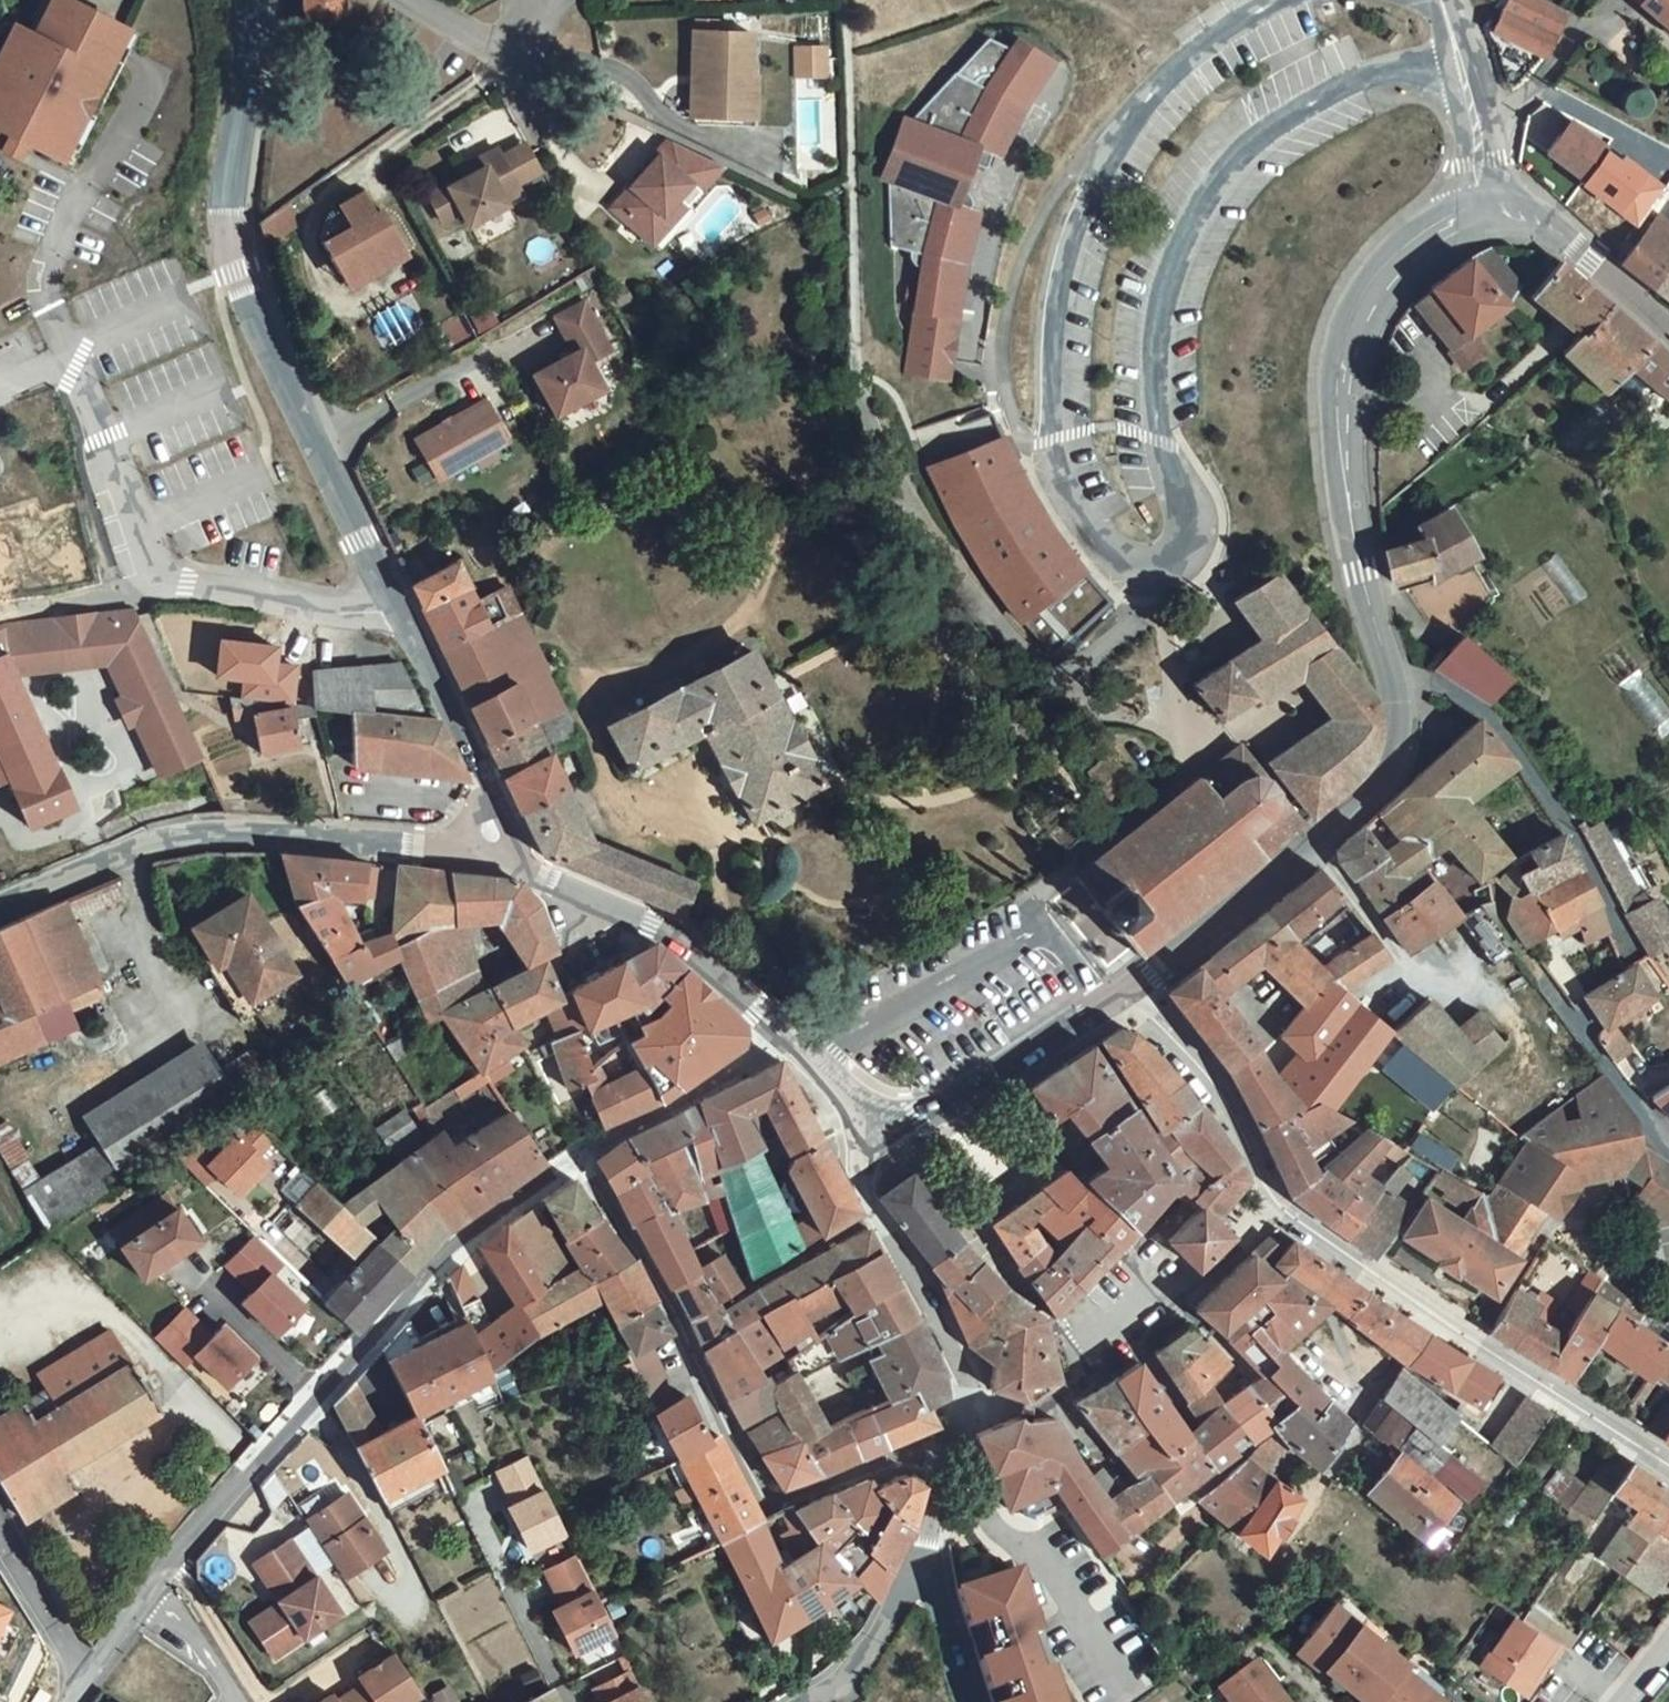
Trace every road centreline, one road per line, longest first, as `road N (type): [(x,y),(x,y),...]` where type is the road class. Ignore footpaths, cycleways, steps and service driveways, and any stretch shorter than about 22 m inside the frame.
road 1 (residential): [(389,604),(281,594),(158,568),(49,297),(54,247),(147,88)]
road 2 (residential): [(1135,989),(1223,1094),(1276,1211),(1668,1464)]
road 3 (tertiary): [(389,604),(228,247),(226,208),(254,0)]
road 4 (unclassified): [(578,1160),(777,1499),(961,1434)]
road 5 (tertiary): [(525,871),(241,832),(195,835),(0,900)]
road 6 (tertiary): [(1391,676),(1361,571),(1347,473),(1345,372),(1360,317),(1395,264),(1461,220),(1485,212)]
road 7 (residential): [(578,1160),(435,1262),(262,1462)]
road 8 (tertiary): [(1135,989),(1380,777),(1396,732),(1391,676)]
road 9 (residential): [(1391,676),(1432,683),(1487,715),(1573,838),(1637,952)]
road 10 (unclassified): [(876,1114),(860,1184),(967,1375),(961,1434)]
road 11 (tertiary): [(786,1037),(675,937),(525,871)]
road 12 (residential): [(1668,1143),(1507,931),(1498,891)]
road 13 (tertiary): [(525,871),(389,604)]
road 14 (tertiary): [(876,1114),(941,1108),(1135,989)]
road 15 (residential): [(262,1462),(189,1537),(89,1679)]
road 16 (residential): [(786,1037),(578,1160)]
road 17 (tertiary): [(1668,330),(1569,242),(1537,222),(1485,212)]
road 18 (unclassified): [(1485,212),(1477,129),(1440,0)]
road 19 (residential): [(0,1530),(89,1679)]
road 20 (residential): [(413,0),(513,52),(554,8)]
road 21 (unclassified): [(811,1701),(857,1670),(919,1576)]
road 22 (unclassified): [(961,1434),(919,1576)]
road 23 (residential): [(919,1576),(937,1585),(972,1701)]

